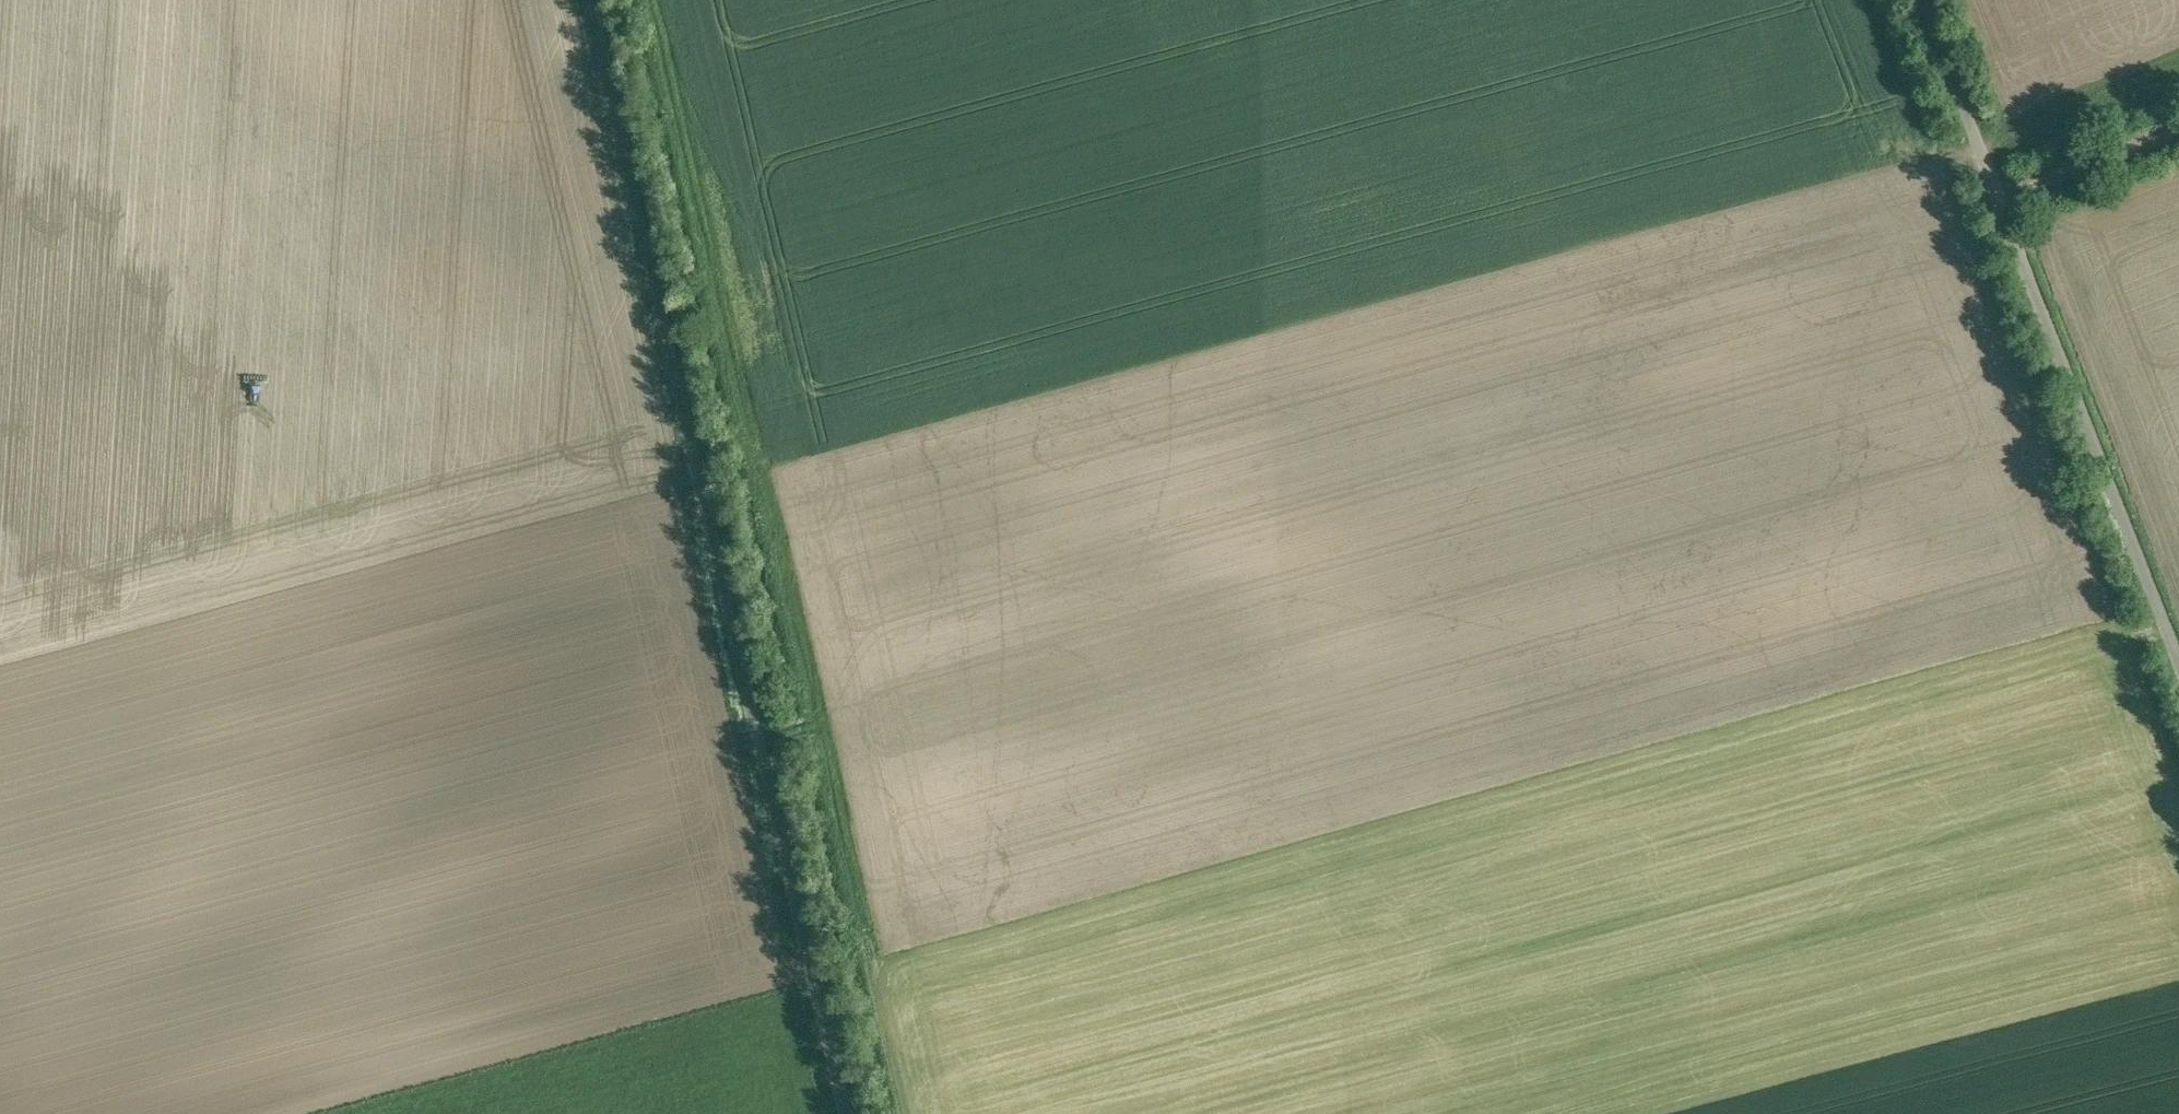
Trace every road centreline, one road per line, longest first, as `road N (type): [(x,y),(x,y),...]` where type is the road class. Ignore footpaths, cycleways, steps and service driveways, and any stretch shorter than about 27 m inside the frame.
road 1 (unclassified): [(586,0),(847,1113)]
road 2 (unclassified): [(2178,637),(1932,0)]
road 3 (track): [(2009,195),(2178,129)]

